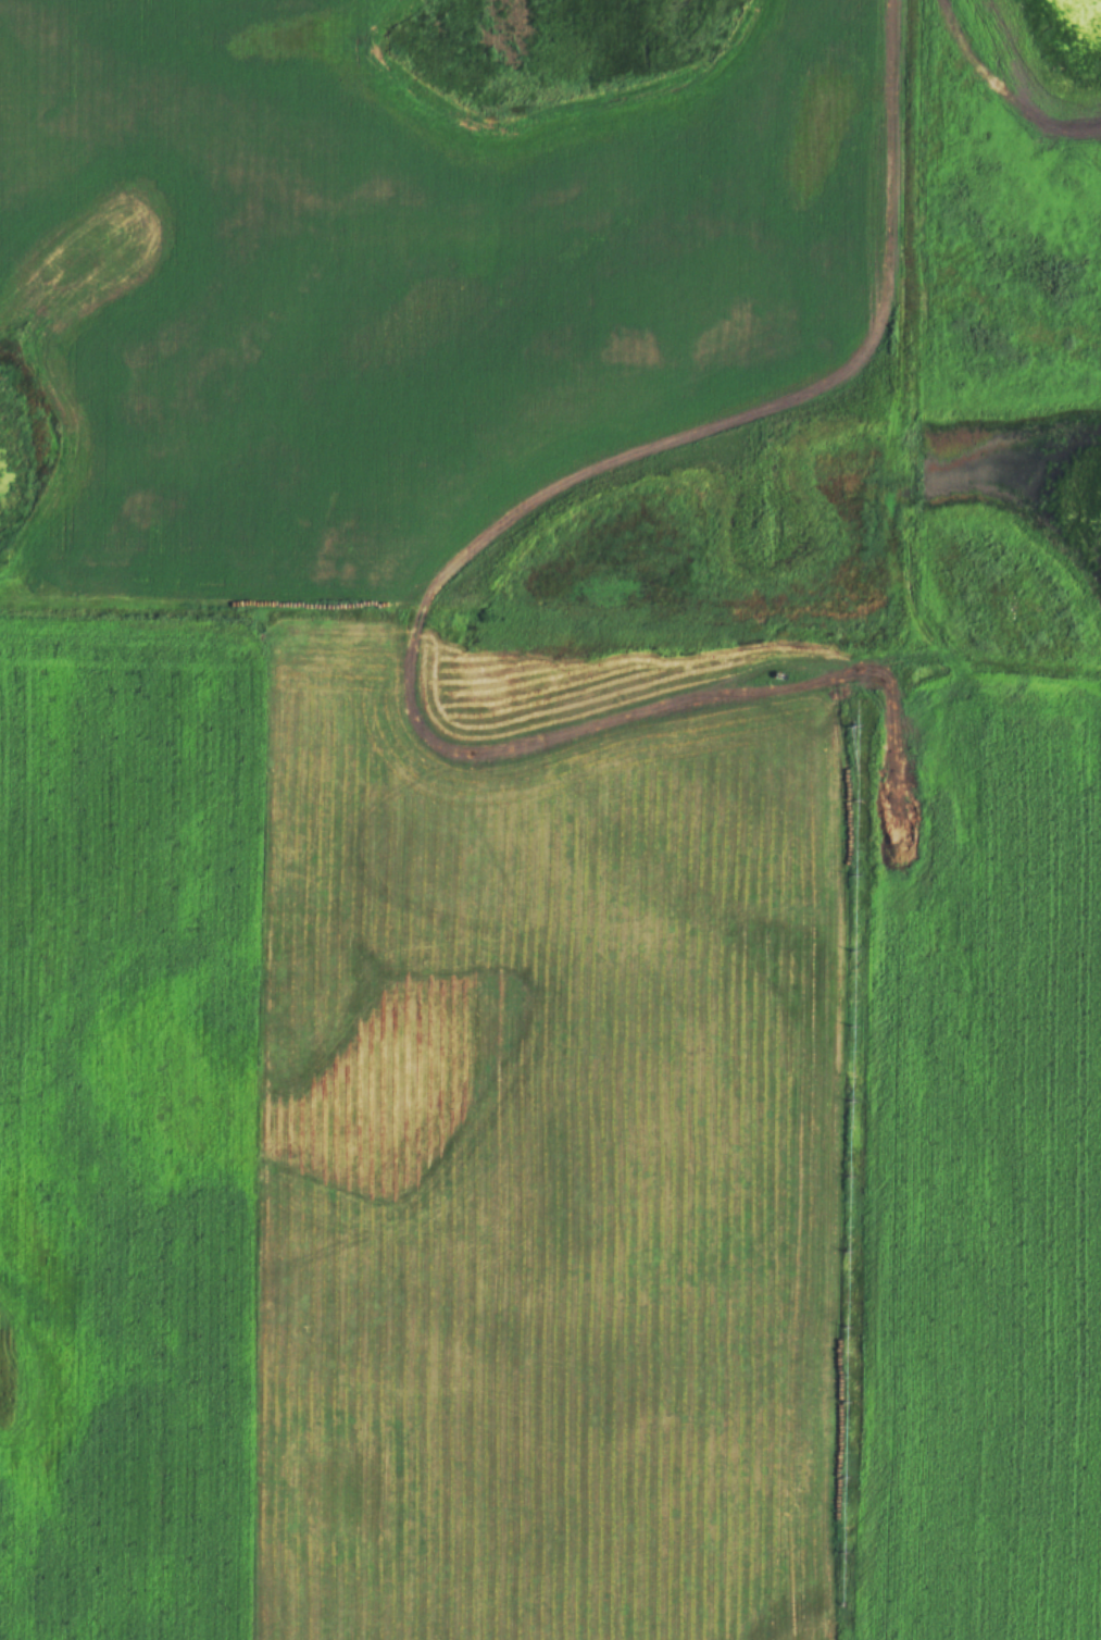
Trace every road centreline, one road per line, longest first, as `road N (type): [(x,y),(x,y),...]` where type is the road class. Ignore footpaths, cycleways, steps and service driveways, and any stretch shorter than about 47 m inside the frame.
road 1 (residential): [(901,0),(899,537),(912,593),(889,643),(871,655),(825,657)]

